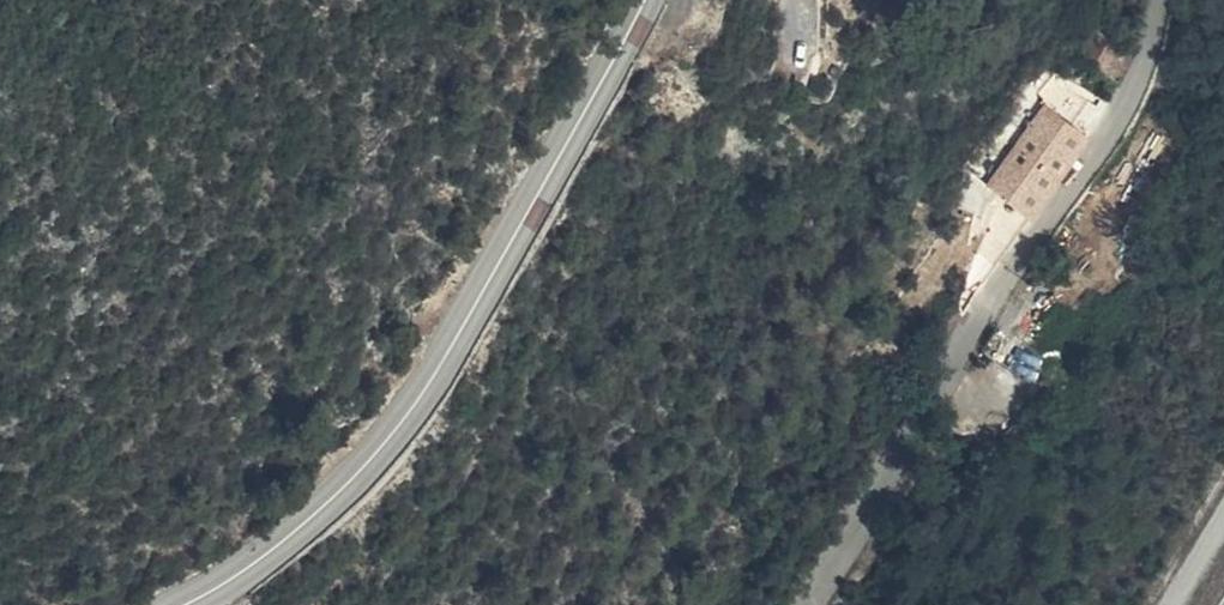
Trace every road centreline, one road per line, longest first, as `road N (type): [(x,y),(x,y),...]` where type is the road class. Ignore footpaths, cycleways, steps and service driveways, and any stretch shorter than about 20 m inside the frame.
road 1 (secondary): [(647,0),(464,330),(410,411),(356,475),(267,556),(186,604)]
road 2 (unclassified): [(811,604),(1006,274),(1117,119),(1140,75),(1161,0)]

